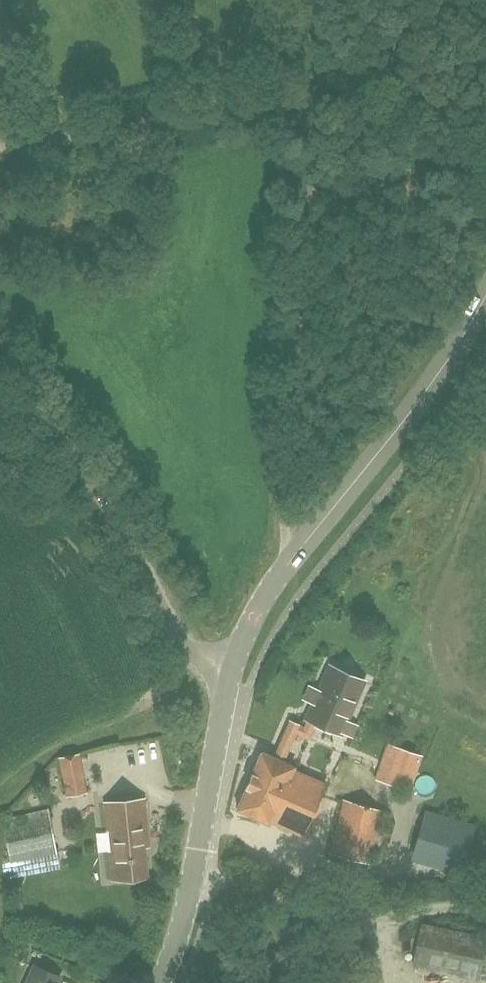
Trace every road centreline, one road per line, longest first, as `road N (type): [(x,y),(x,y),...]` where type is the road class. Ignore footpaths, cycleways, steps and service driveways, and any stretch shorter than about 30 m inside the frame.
road 1 (track): [(312,94),(305,325),(288,447),(285,567)]
road 2 (tertiary): [(229,683),(285,567),(410,411),(485,291)]
road 3 (unclassified): [(229,683),(173,633),(131,552),(0,382)]
road 4 (track): [(0,147),(312,94)]
road 5 (tertiary): [(160,982),(188,898),(229,683)]
road 6 (track): [(211,877),(396,917),(485,903)]
road 7 (track): [(312,94),(485,52)]

